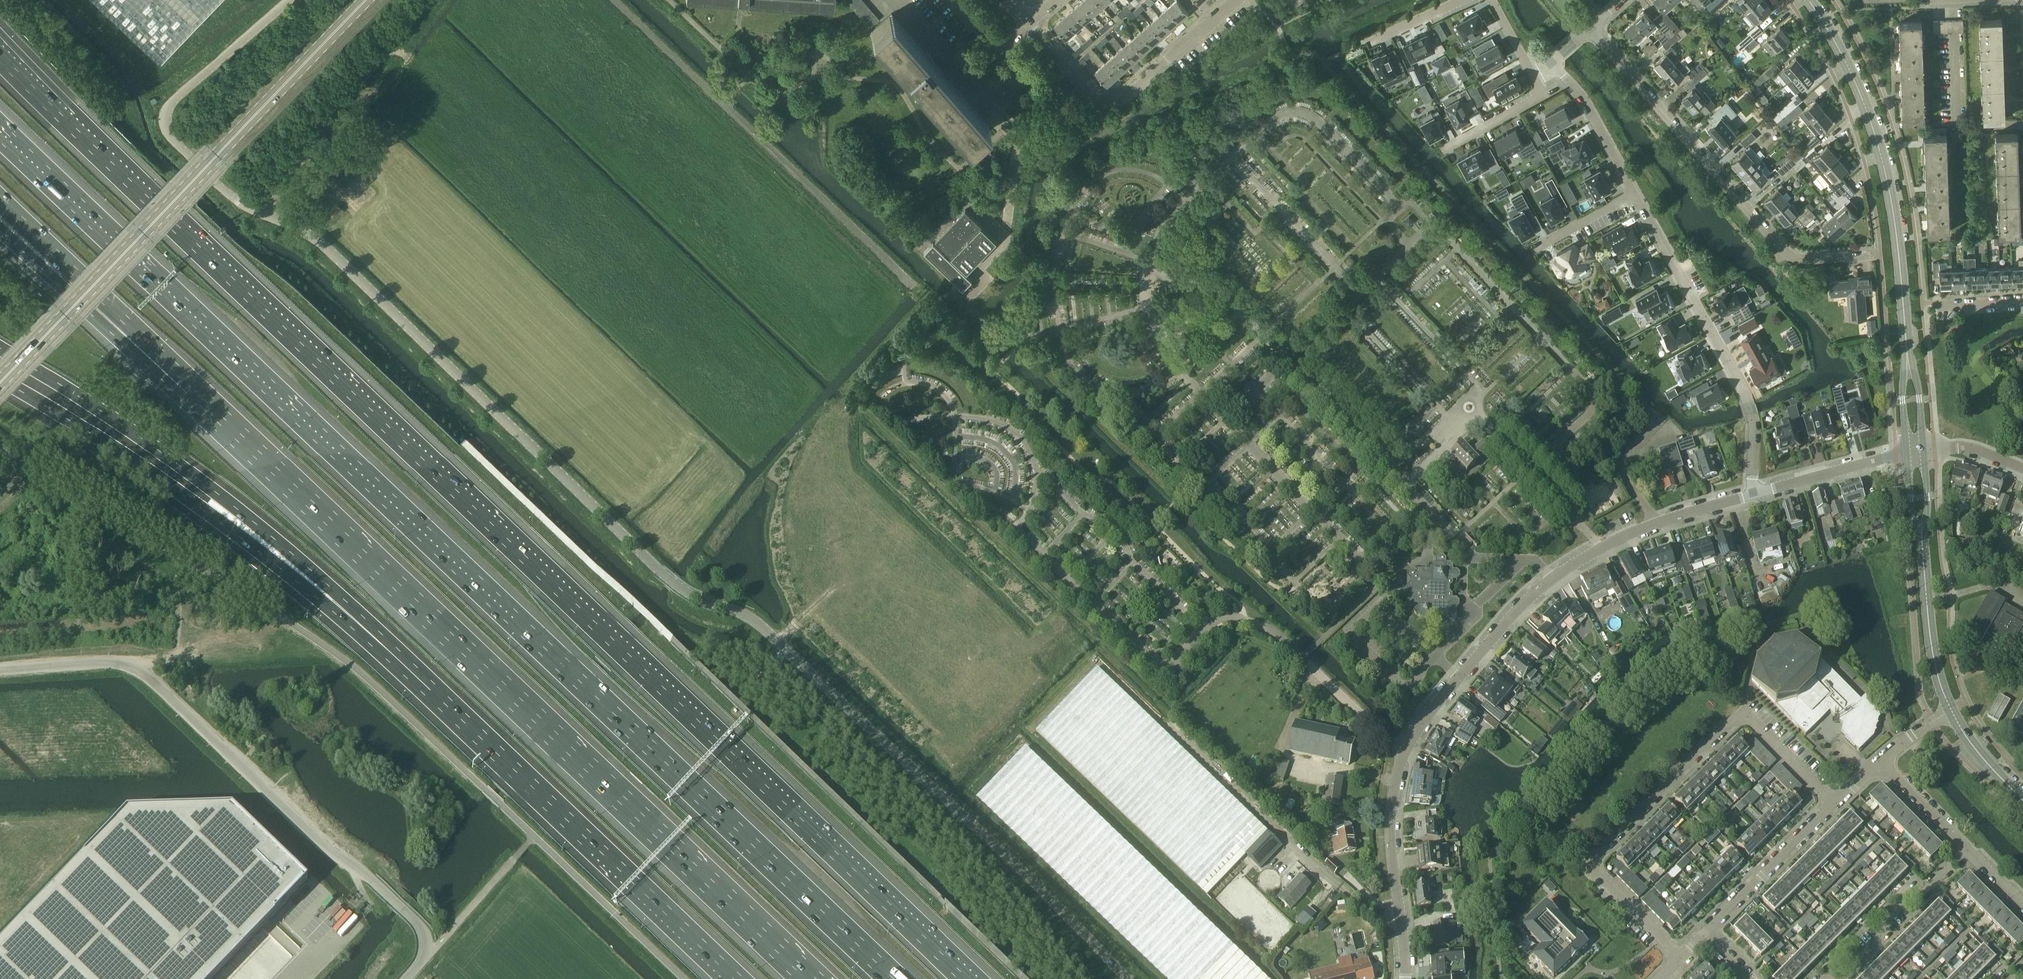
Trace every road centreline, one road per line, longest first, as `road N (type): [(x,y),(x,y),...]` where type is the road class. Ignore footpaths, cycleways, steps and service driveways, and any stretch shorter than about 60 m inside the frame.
road 1 (unclassified): [(289,0),(174,100),(162,125),(170,140),(238,203),(314,236),(678,587),(765,629),(1127,978)]
road 2 (motorway): [(971,978),(0,50)]
road 3 (motorway): [(891,978),(0,131)]
road 4 (motorway): [(187,393),(806,978)]
road 5 (unclassified): [(1405,978),(1392,815),(1400,766),(1420,729),(1553,580),(1626,537),(1756,494)]
road 6 (unclassified): [(406,978),(428,944),(414,920),(137,667),(0,671)]
road 7 (motorway): [(0,347),(241,512),(372,626),(423,683)]
road 8 (tertiary): [(0,380),(366,0)]
road 9 (motorway): [(0,378),(209,516),(423,683)]
road 10 (residential): [(1679,959),(1590,867),(1743,711),(1835,805)]
road 11 (motorway): [(423,683),(738,978)]
road 12 (residential): [(1869,257),(1789,256),(1594,27)]
road 13 (tertiary): [(1908,346),(1897,229),(1876,136),(1808,0)]
road 14 (residential): [(1756,494),(1746,394),(1635,195)]
road 15 (unclassified): [(1234,0),(1117,98),(1095,99),(1030,22)]
road 16 (motorway): [(0,199),(187,393)]
road 17 (motorway): [(0,229),(187,393)]
road 18 (residential): [(1827,978),(1849,969),(1884,936),(1886,918),(1966,849)]
road 19 (residential): [(1703,935),(1835,805)]
road 20 (tertiary): [(1950,710),(1934,664),(1923,553)]
road 21 (residential): [(2022,125),(1956,127),(1952,34)]
road 22 (residential): [(1635,195),(1598,124),(1551,64)]
road 23 (unclassified): [(1756,494),(1907,454)]
road 24 (residential): [(1530,75),(1541,96),(1448,148)]
road 25 (residential): [(1966,849),(1880,763)]

